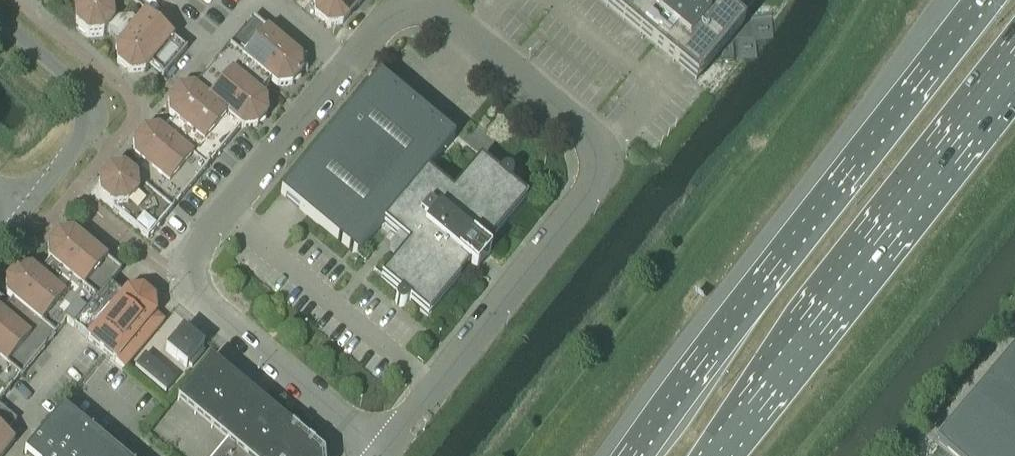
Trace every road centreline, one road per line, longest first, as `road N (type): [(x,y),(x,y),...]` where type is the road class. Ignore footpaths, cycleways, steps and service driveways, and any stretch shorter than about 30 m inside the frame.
road 1 (unclassified): [(369,455),(170,281),(404,0)]
road 2 (primary): [(975,0),(629,455)]
road 3 (primary): [(714,455),(1014,75)]
road 4 (unclassified): [(380,455),(597,189),(593,139)]
road 5 (tertiary): [(23,207),(92,115),(88,96),(0,21)]
road 6 (unclassified): [(430,0),(593,139)]

